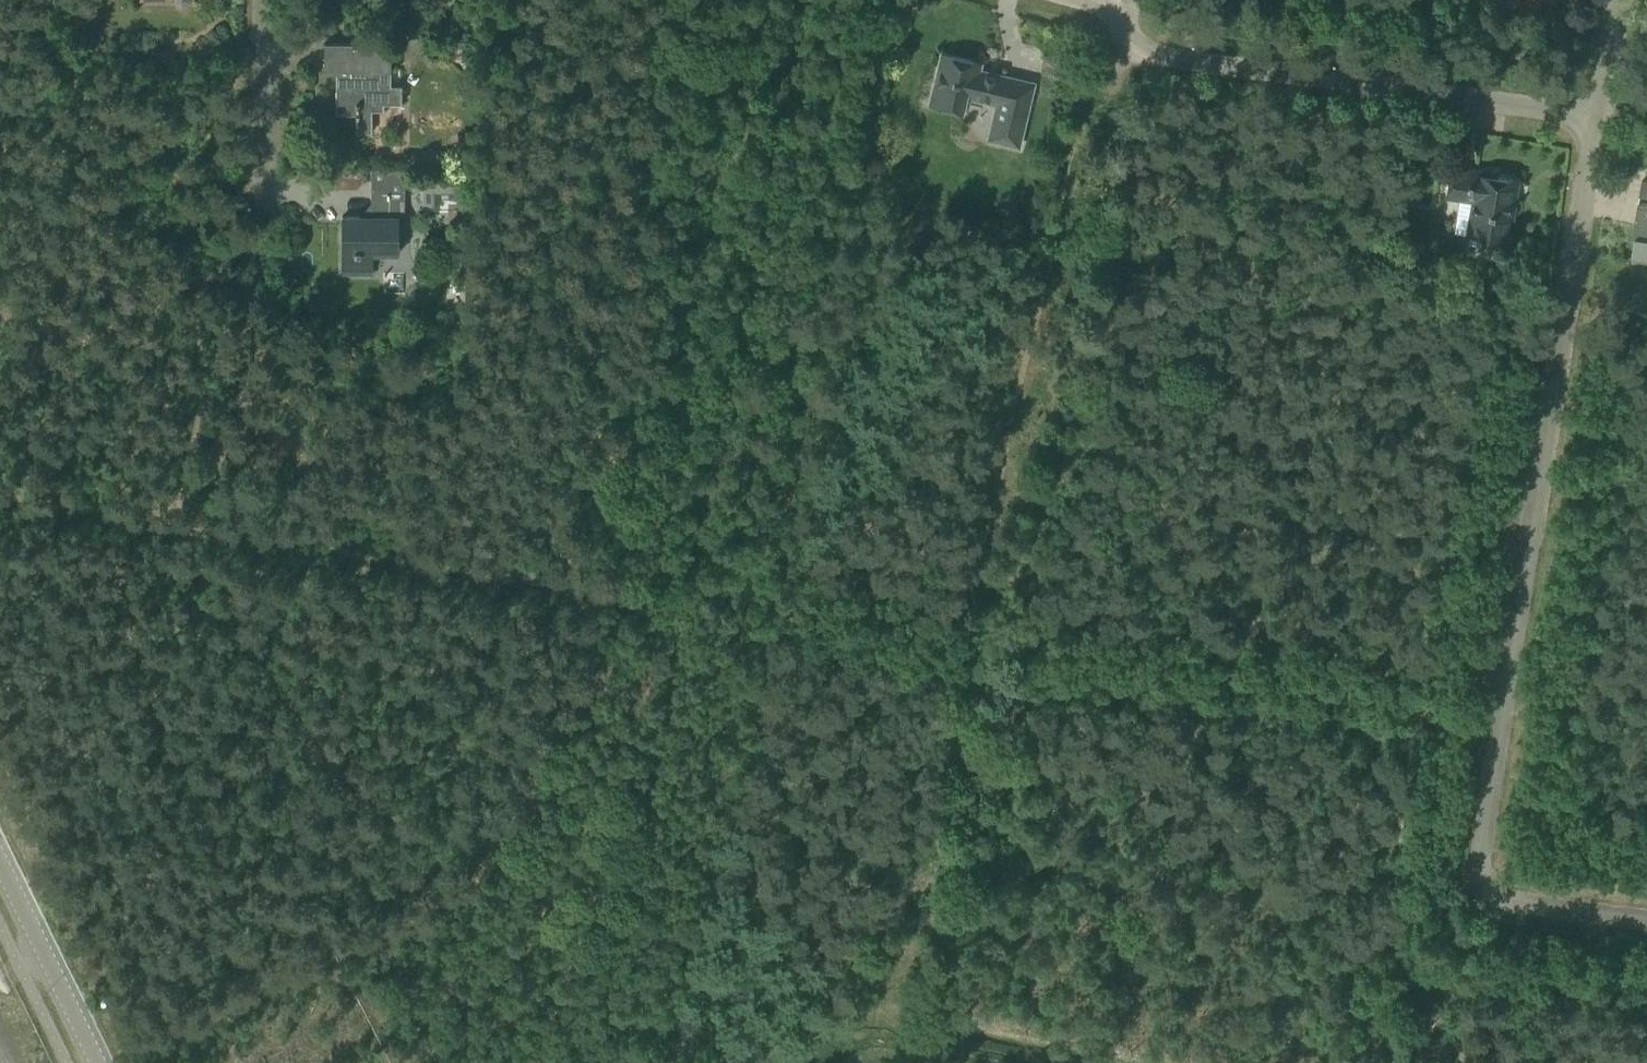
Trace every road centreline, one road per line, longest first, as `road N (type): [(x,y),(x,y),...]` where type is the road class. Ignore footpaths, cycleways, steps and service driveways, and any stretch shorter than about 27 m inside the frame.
road 1 (unclassified): [(1646,918),(1498,898),(1480,875),(1591,131)]
road 2 (unclassified): [(1591,131),(1106,60),(1118,11)]
road 3 (track): [(968,630),(875,1062)]
road 4 (tertiary): [(98,1062),(0,864)]
road 5 (unclassified): [(261,218),(264,0)]
road 6 (unclassified): [(1591,131),(1622,0)]

